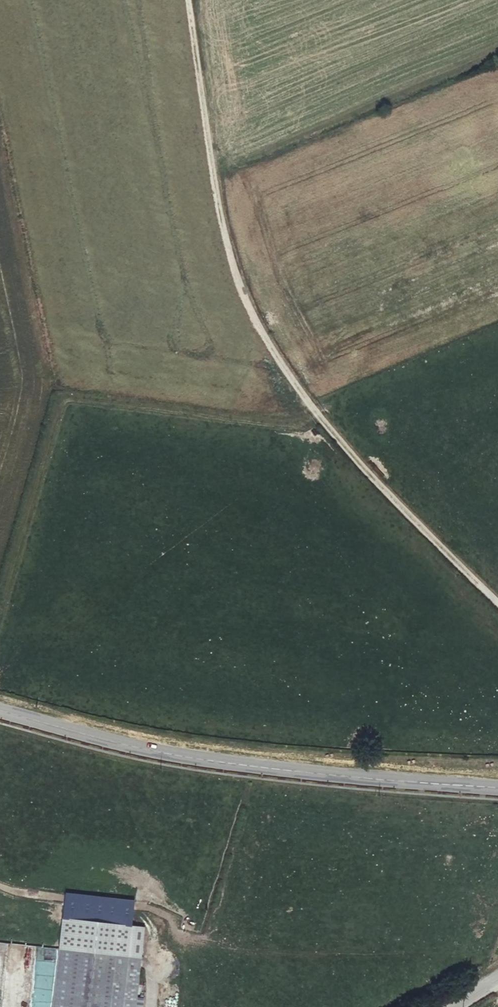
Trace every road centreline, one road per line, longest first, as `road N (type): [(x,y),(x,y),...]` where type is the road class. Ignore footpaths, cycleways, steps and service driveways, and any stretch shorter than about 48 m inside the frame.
road 1 (track): [(187,0),(230,266),(289,384),(473,579)]
road 2 (tertiary): [(497,787),(300,771),(158,748),(0,709)]

